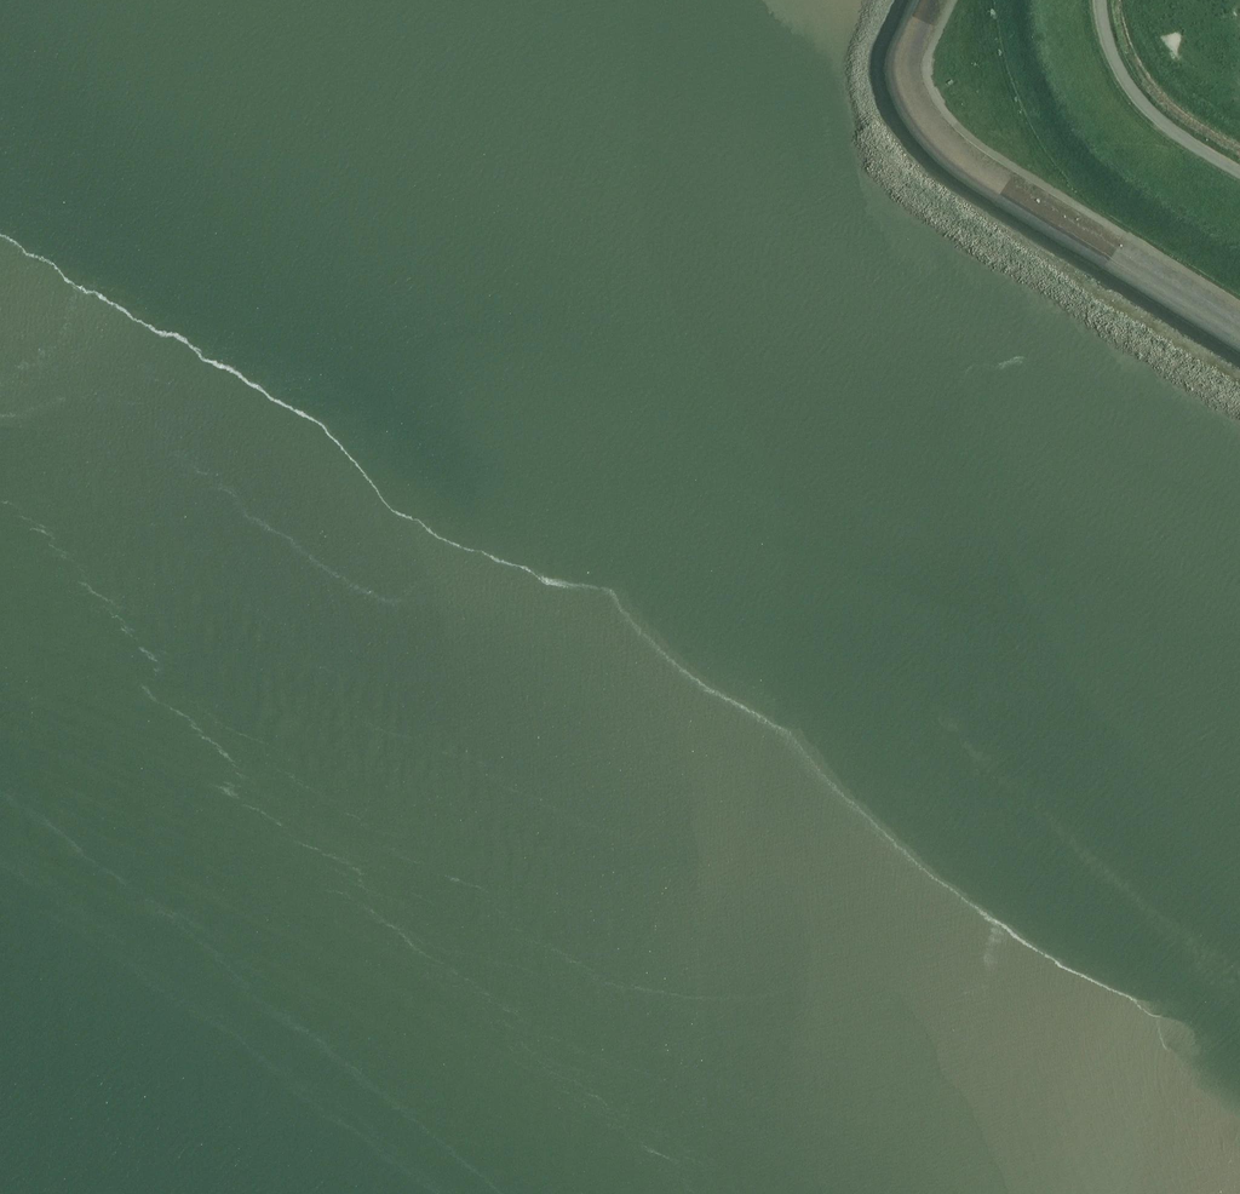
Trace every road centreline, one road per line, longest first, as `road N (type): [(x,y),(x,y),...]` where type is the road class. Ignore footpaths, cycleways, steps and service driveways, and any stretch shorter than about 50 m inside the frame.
road 1 (unclassified): [(1239,171),(1184,138),(1139,98),(1100,0)]

